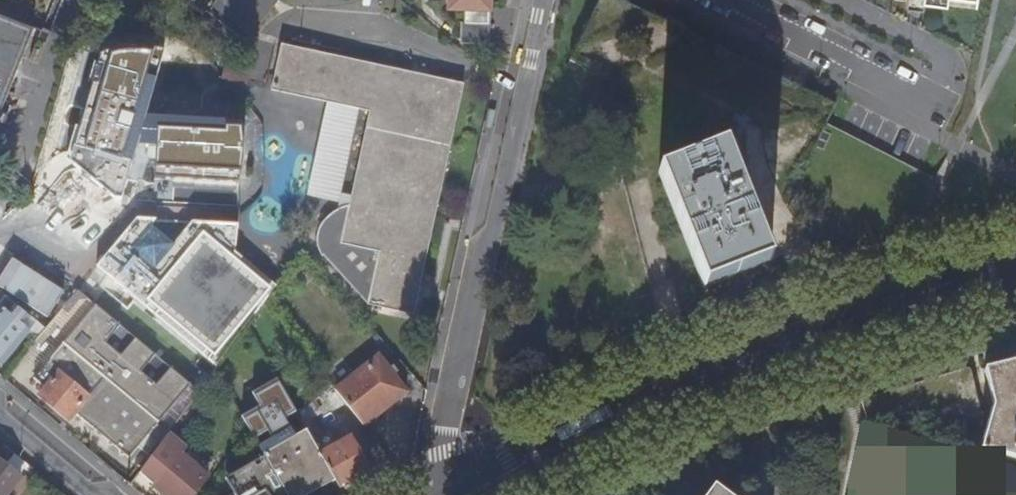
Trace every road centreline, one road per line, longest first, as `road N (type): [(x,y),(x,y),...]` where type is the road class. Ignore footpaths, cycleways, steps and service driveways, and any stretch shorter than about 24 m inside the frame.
road 1 (secondary): [(468,494),(719,367),(1015,272)]
road 2 (residential): [(544,0),(445,426),(448,456),(466,494)]
road 3 (residential): [(926,103),(729,0)]
road 4 (residential): [(0,413),(101,494)]

